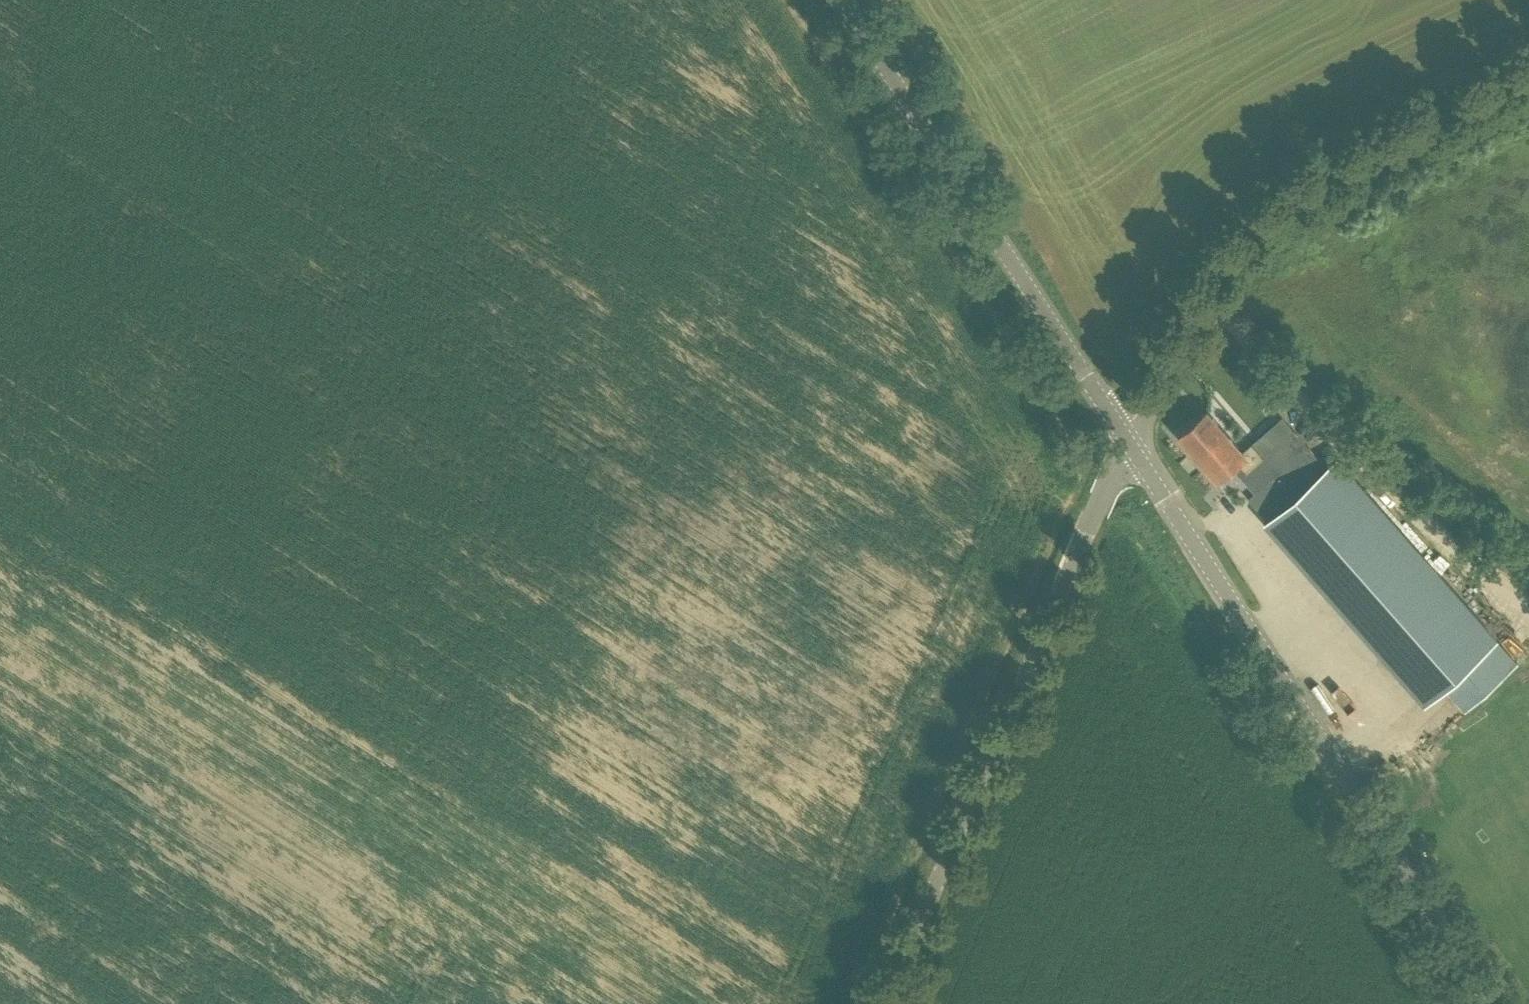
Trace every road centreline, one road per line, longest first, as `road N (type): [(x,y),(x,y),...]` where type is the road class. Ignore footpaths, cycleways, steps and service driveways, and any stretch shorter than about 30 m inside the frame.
road 1 (secondary): [(1481,1003),(1134,446)]
road 2 (tertiary): [(888,1003),(1105,498),(1134,446)]
road 3 (secondary): [(1134,446),(846,0)]
road 4 (unclassified): [(1528,602),(1386,485),(1201,291)]
road 5 (tertiary): [(1201,291),(1268,208),(1528,70)]
road 6 (tertiary): [(1134,446),(1201,291)]

